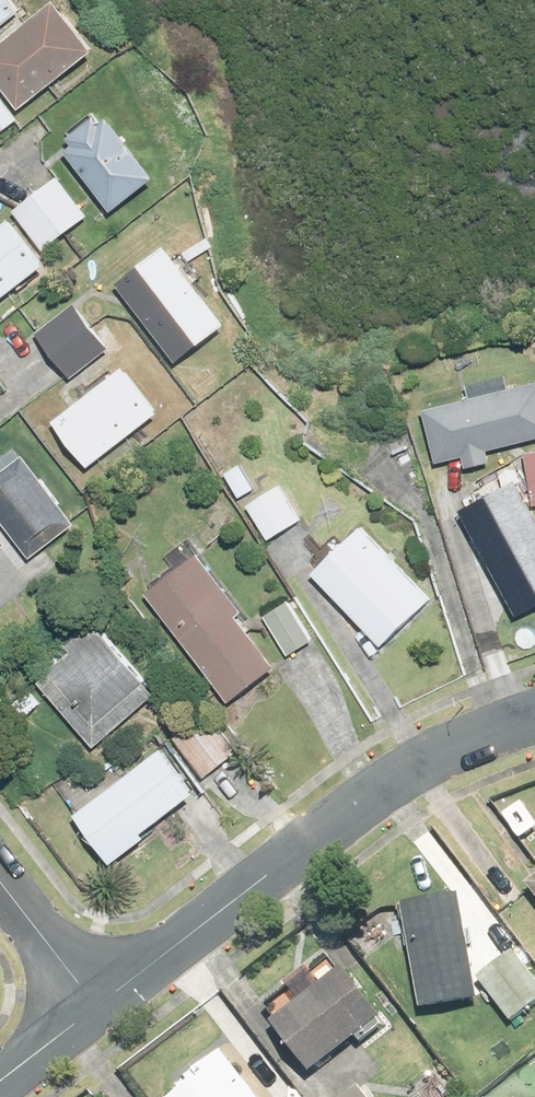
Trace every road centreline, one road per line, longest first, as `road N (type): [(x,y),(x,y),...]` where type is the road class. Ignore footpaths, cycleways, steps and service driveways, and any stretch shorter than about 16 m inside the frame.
road 1 (residential): [(534,720),(497,730),(366,796),(95,1006)]
road 2 (residential): [(0,882),(95,1006)]
road 3 (residential): [(95,1006),(0,1080)]

